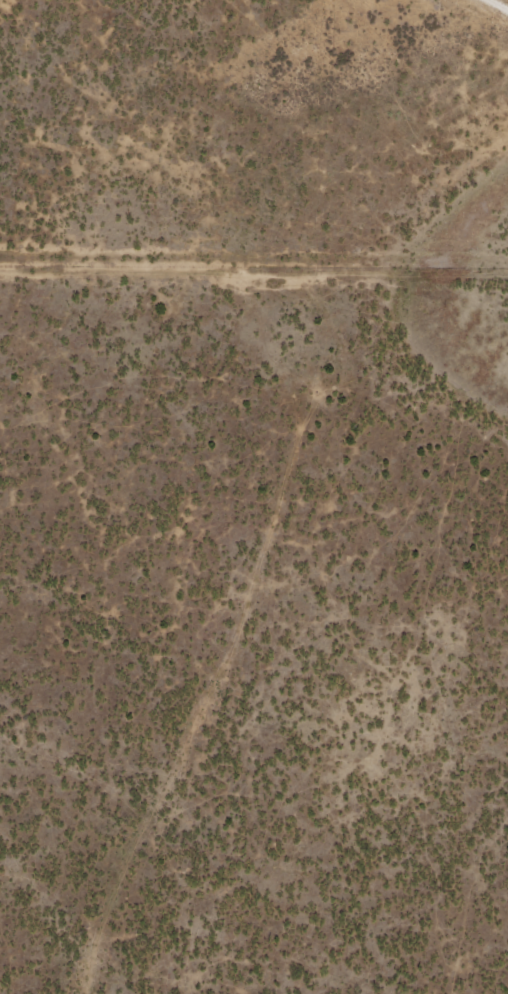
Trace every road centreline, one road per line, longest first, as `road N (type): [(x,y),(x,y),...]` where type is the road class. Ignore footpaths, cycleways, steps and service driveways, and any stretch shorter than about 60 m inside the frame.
road 1 (track): [(507,65),(500,64),(328,247),(227,293),(0,281)]
road 2 (track): [(500,64),(480,39),(362,0)]

